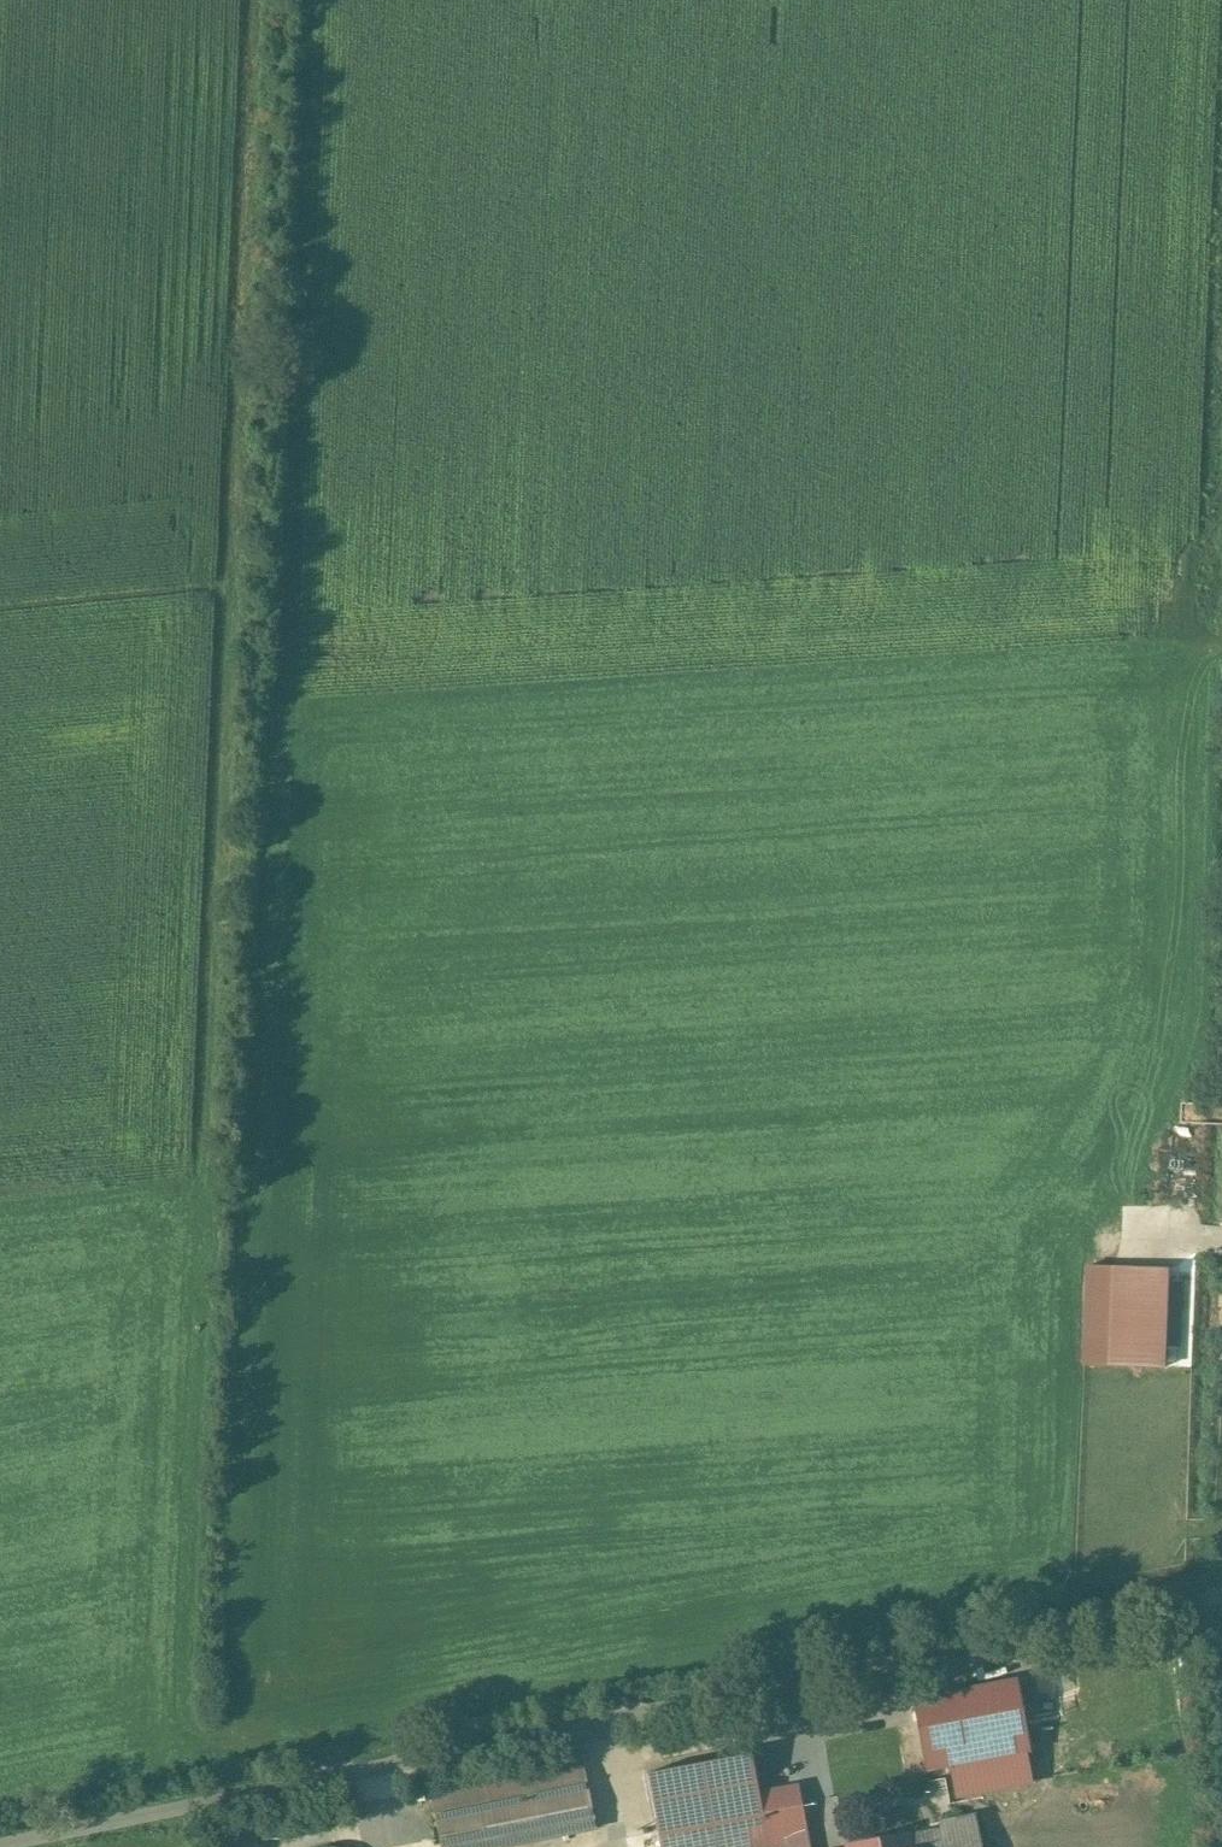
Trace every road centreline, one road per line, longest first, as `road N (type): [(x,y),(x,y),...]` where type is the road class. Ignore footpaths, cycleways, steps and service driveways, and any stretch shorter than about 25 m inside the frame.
road 1 (unclassified): [(0,1846),(1221,1595)]

